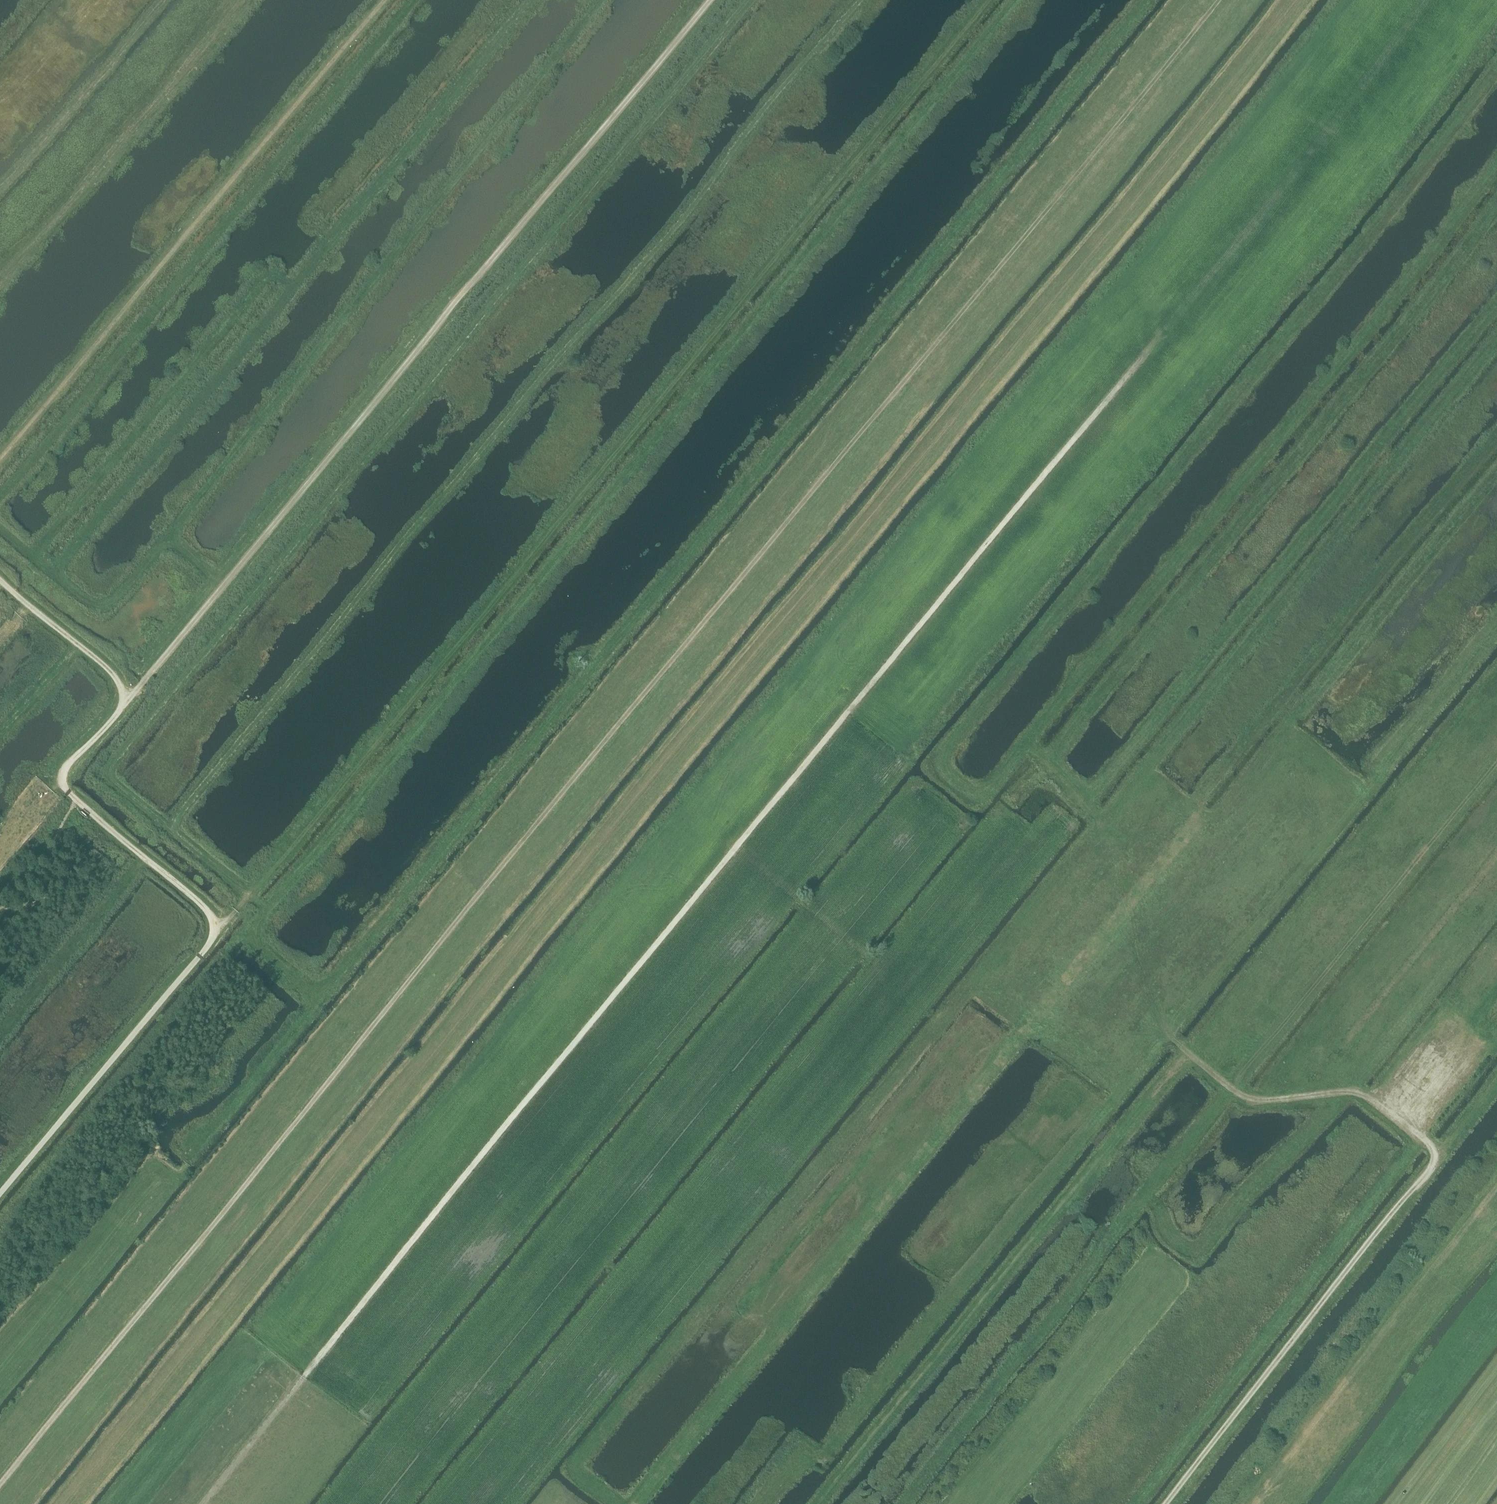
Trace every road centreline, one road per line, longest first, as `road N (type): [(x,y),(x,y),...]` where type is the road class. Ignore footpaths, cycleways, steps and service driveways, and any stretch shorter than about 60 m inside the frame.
road 1 (track): [(1422,0),(1175,320),(202,1503)]
road 2 (track): [(1031,750),(1101,822),(1150,947),(1171,1039),(1251,1098),(1360,1088),(1426,1138),(1434,1158),(1166,1503)]
road 3 (track): [(712,0),(125,703)]
road 4 (track): [(383,0),(0,459)]
road 5 (track): [(0,1196),(214,937),(210,912),(77,799)]
road 6 (track): [(77,799),(64,770),(125,703),(120,684),(0,579)]

